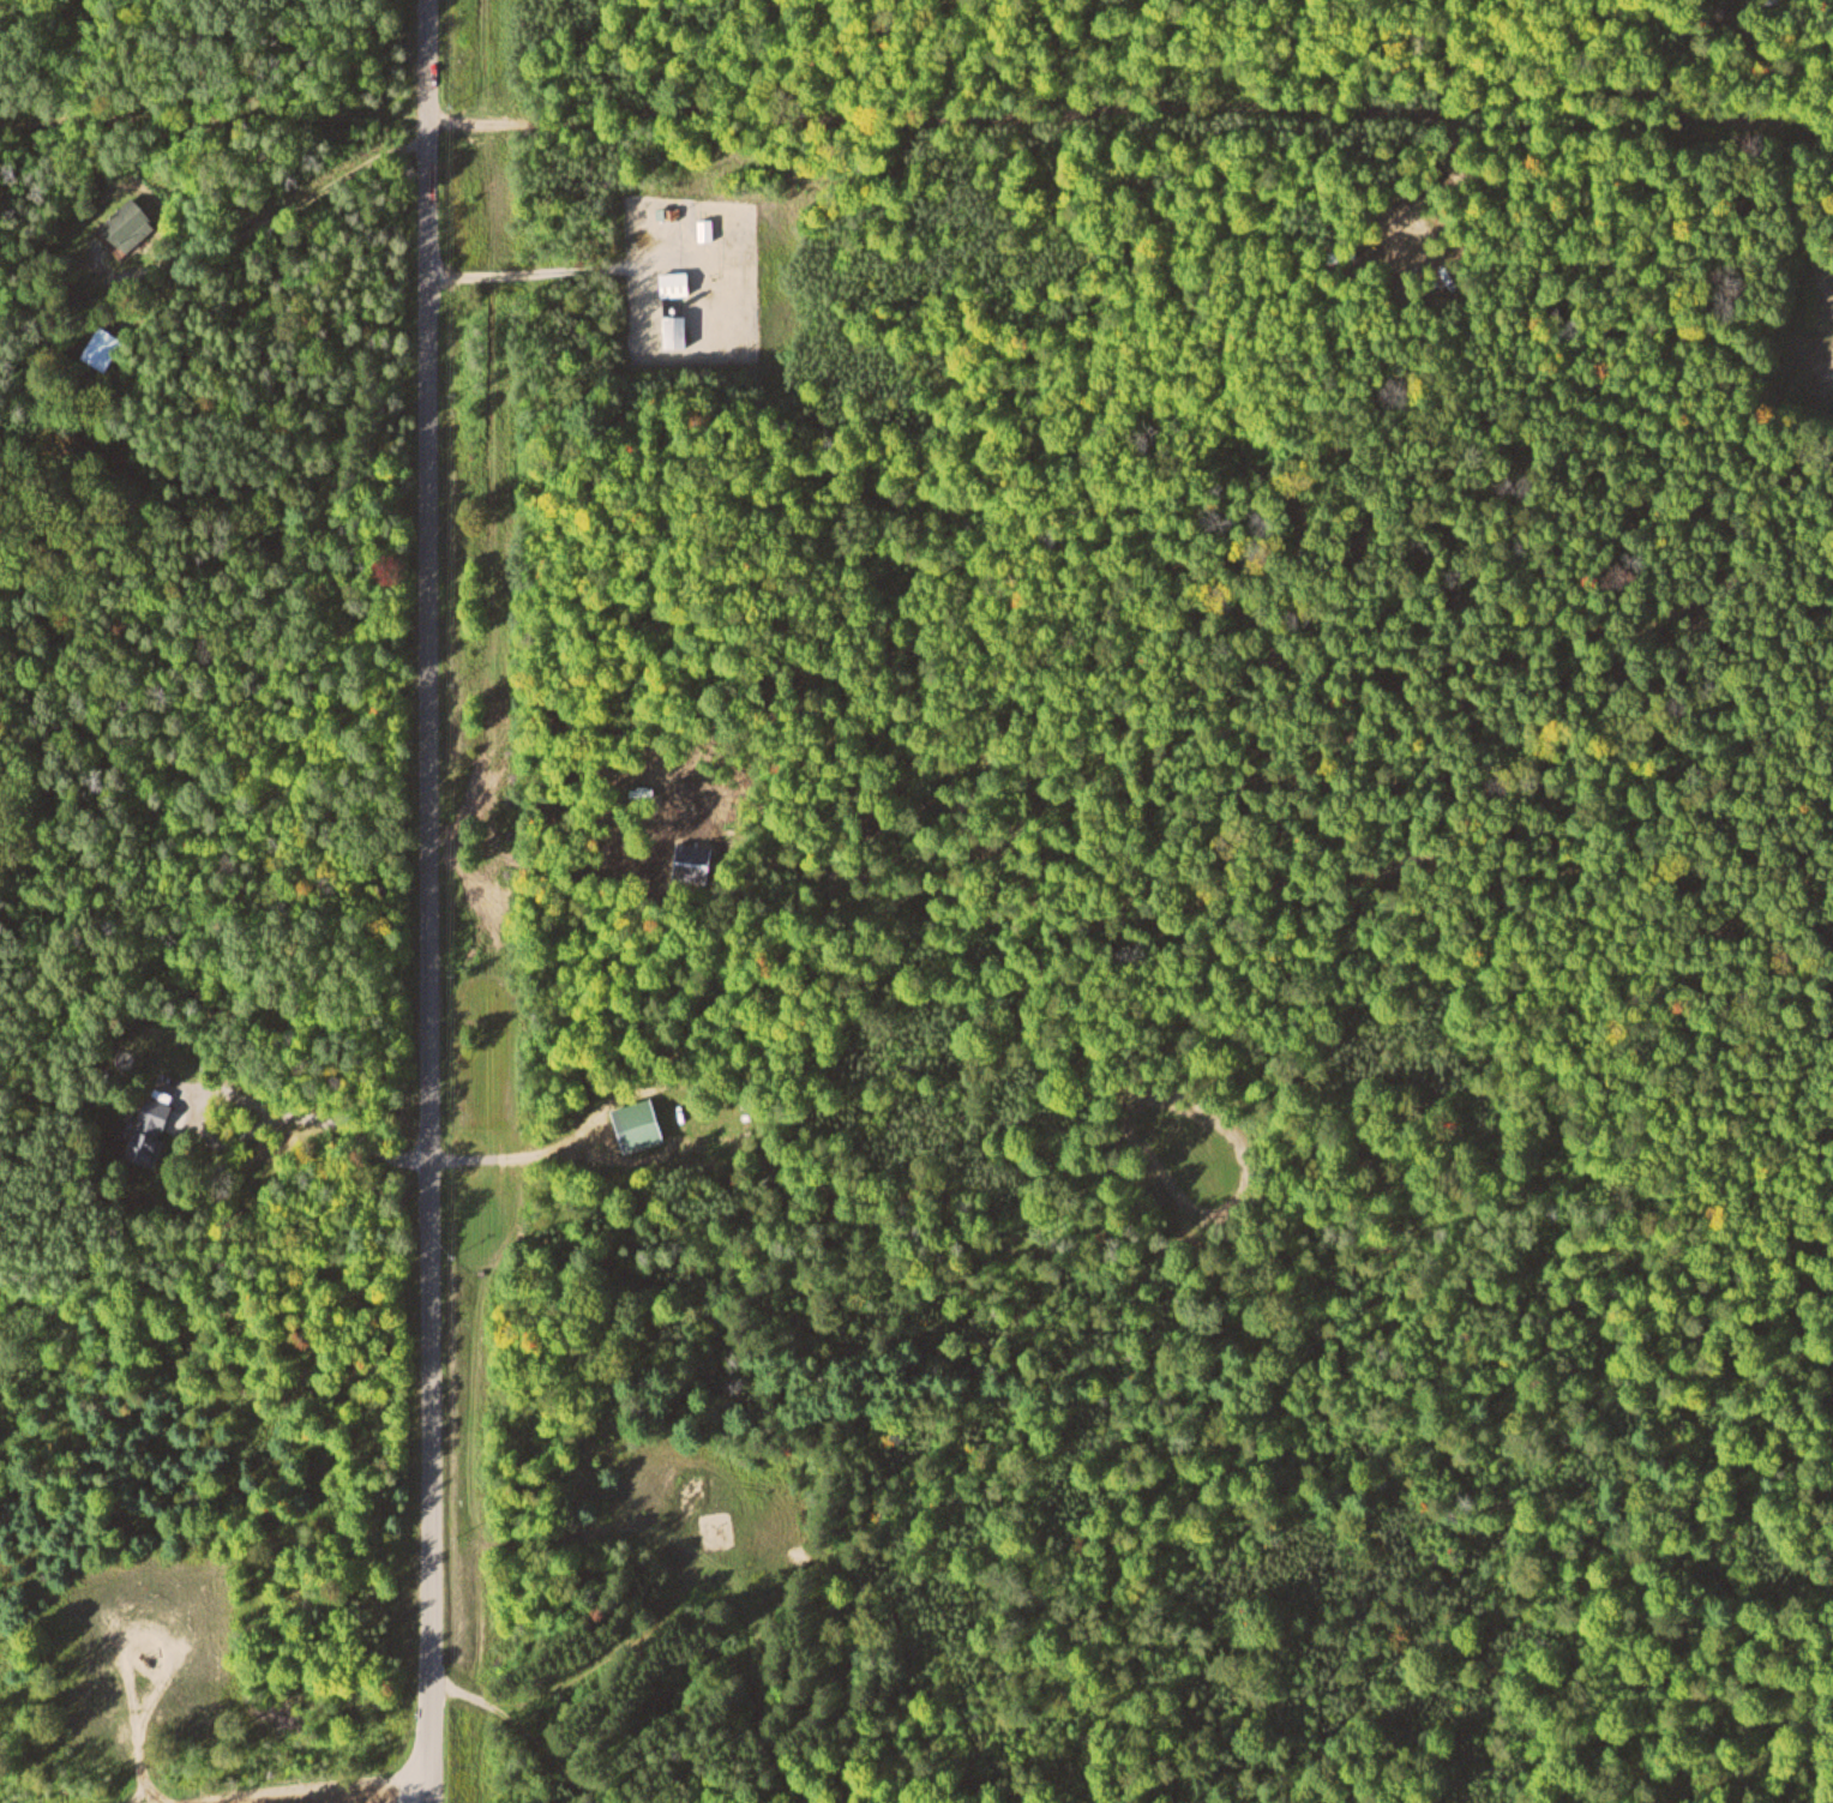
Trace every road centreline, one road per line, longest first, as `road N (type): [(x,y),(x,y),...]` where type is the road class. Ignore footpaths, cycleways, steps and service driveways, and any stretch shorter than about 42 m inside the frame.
road 1 (residential): [(435,1802),(429,0)]
road 2 (track): [(428,119),(824,108),(1472,120),(1832,101)]
road 3 (track): [(428,119),(0,117)]
road 4 (track): [(435,1687),(515,1706),(623,1802)]

